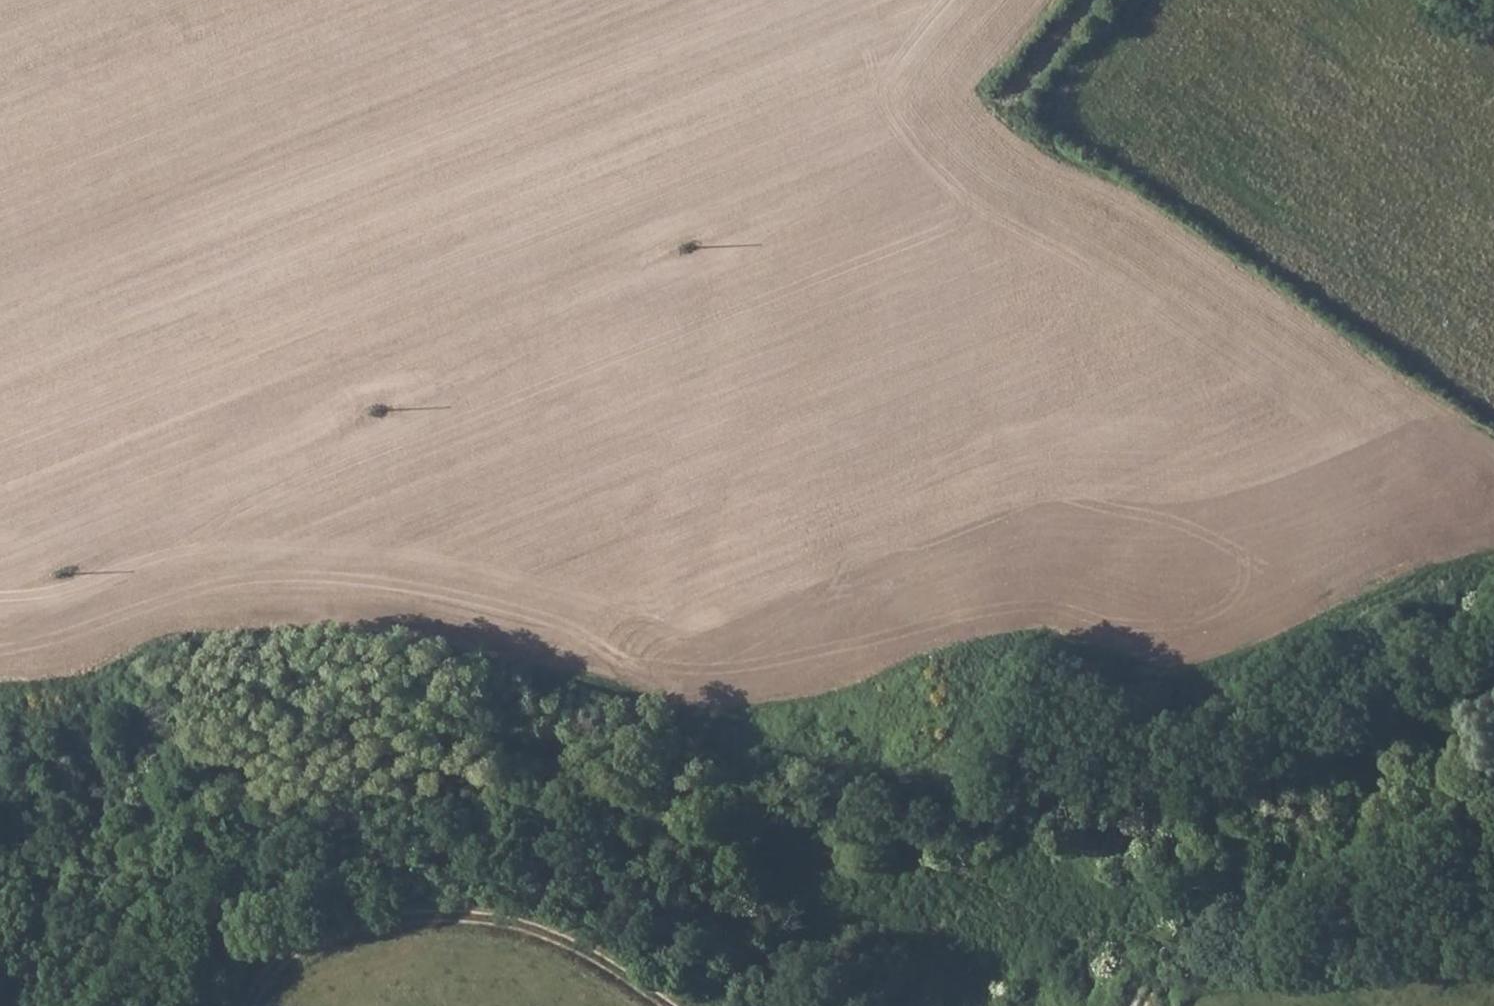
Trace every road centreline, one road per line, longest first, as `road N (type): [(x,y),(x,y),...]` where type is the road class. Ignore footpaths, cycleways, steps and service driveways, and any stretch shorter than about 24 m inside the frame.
road 1 (track): [(244,1005),(273,956),(355,923),(442,916),(573,941),(667,1005)]
road 2 (track): [(1007,100),(1089,0)]

